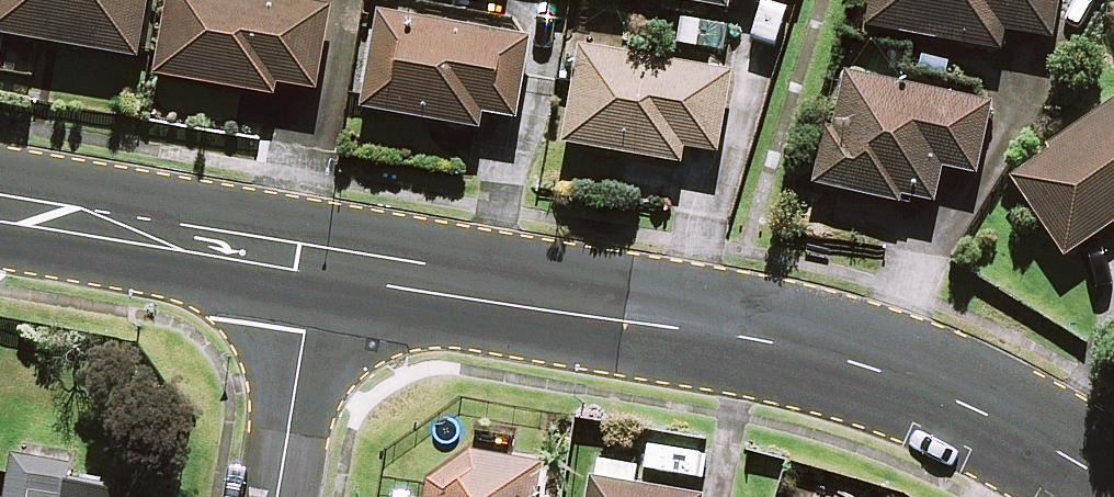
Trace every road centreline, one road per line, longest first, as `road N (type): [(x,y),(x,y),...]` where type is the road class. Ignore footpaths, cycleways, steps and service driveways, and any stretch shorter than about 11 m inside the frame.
road 1 (tertiary): [(318,264),(848,361),(1011,424),(1113,487)]
road 2 (tertiary): [(0,209),(318,264)]
road 3 (residential): [(318,264),(277,496)]

